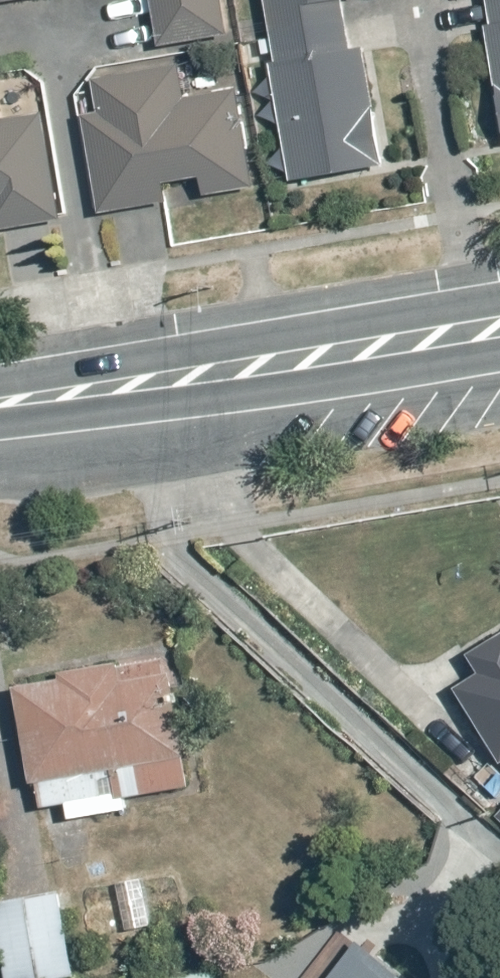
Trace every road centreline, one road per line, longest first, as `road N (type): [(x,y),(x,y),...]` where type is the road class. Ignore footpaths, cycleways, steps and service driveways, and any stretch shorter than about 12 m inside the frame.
road 1 (secondary): [(0,400),(499,324)]

